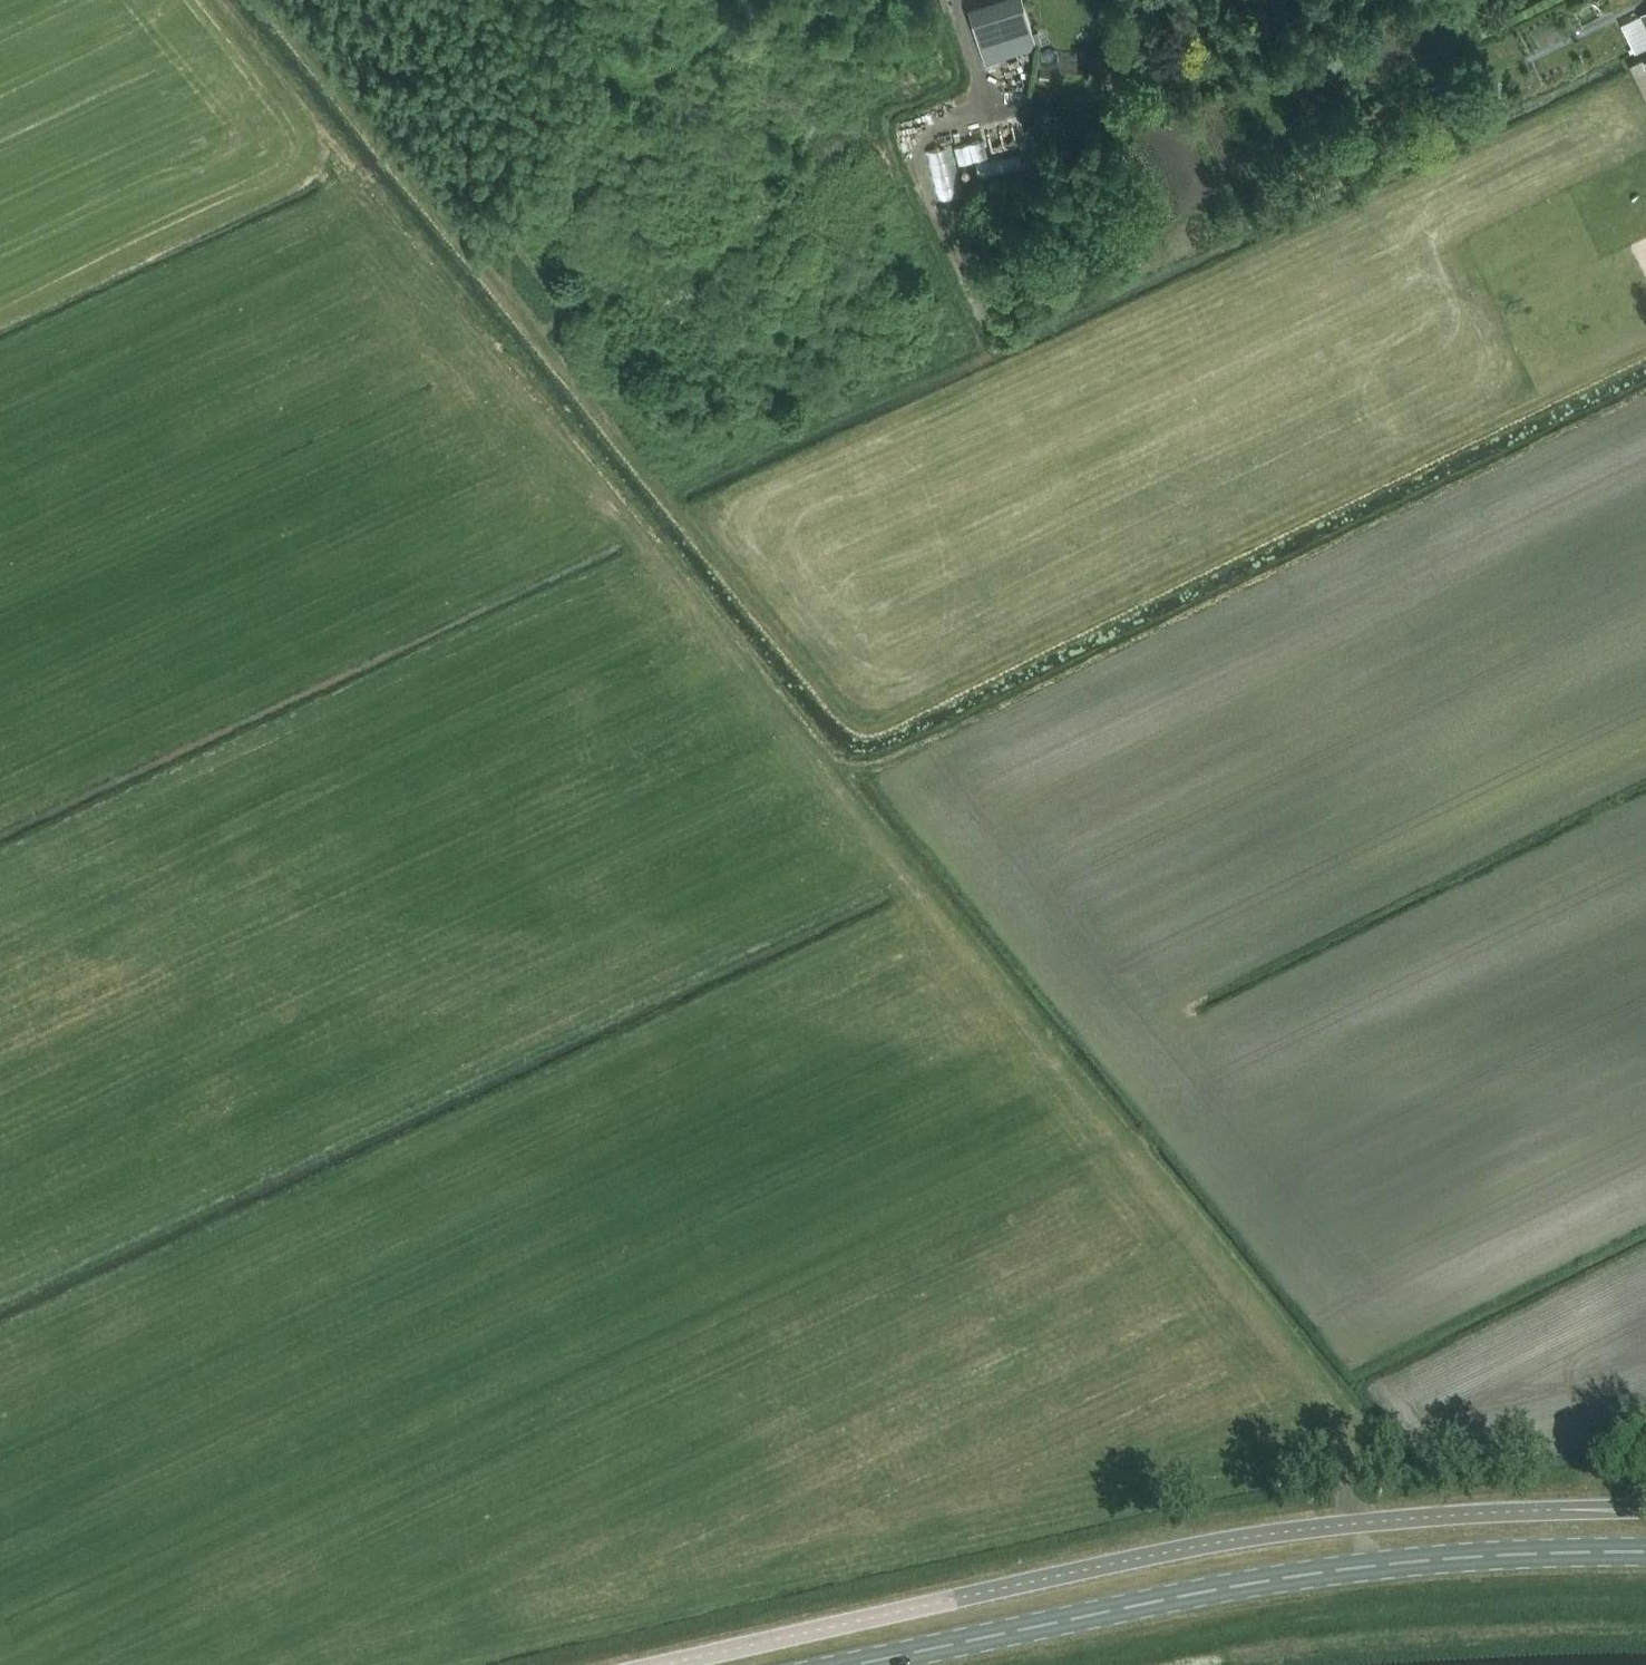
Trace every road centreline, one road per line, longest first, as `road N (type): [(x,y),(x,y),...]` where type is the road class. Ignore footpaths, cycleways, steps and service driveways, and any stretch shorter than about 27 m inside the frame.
road 1 (secondary): [(1645,1554),(1320,1575),(863,1664)]

